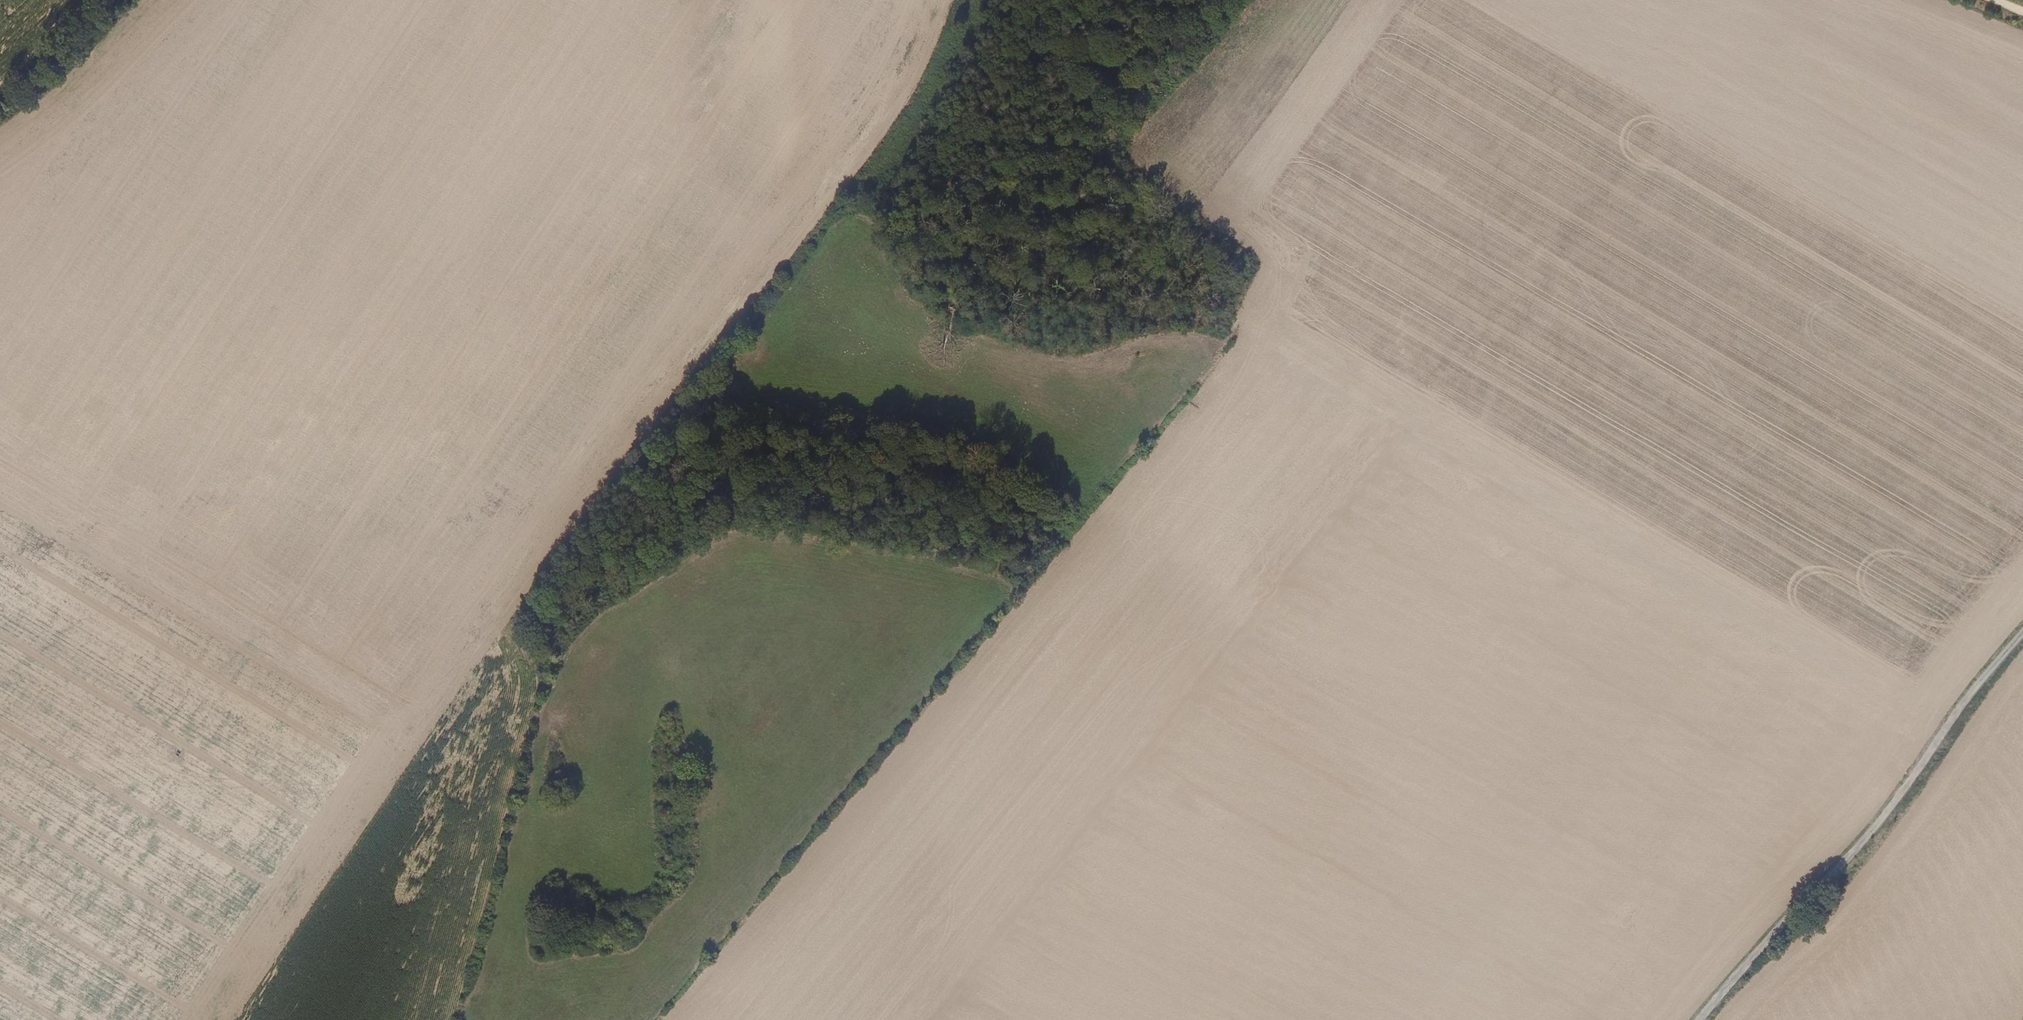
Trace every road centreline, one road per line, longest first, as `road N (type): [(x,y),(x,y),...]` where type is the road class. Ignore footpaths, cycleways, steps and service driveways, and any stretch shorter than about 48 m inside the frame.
road 1 (track): [(1694,1019),(1870,824),(2022,625)]
road 2 (track): [(127,0),(0,120)]

